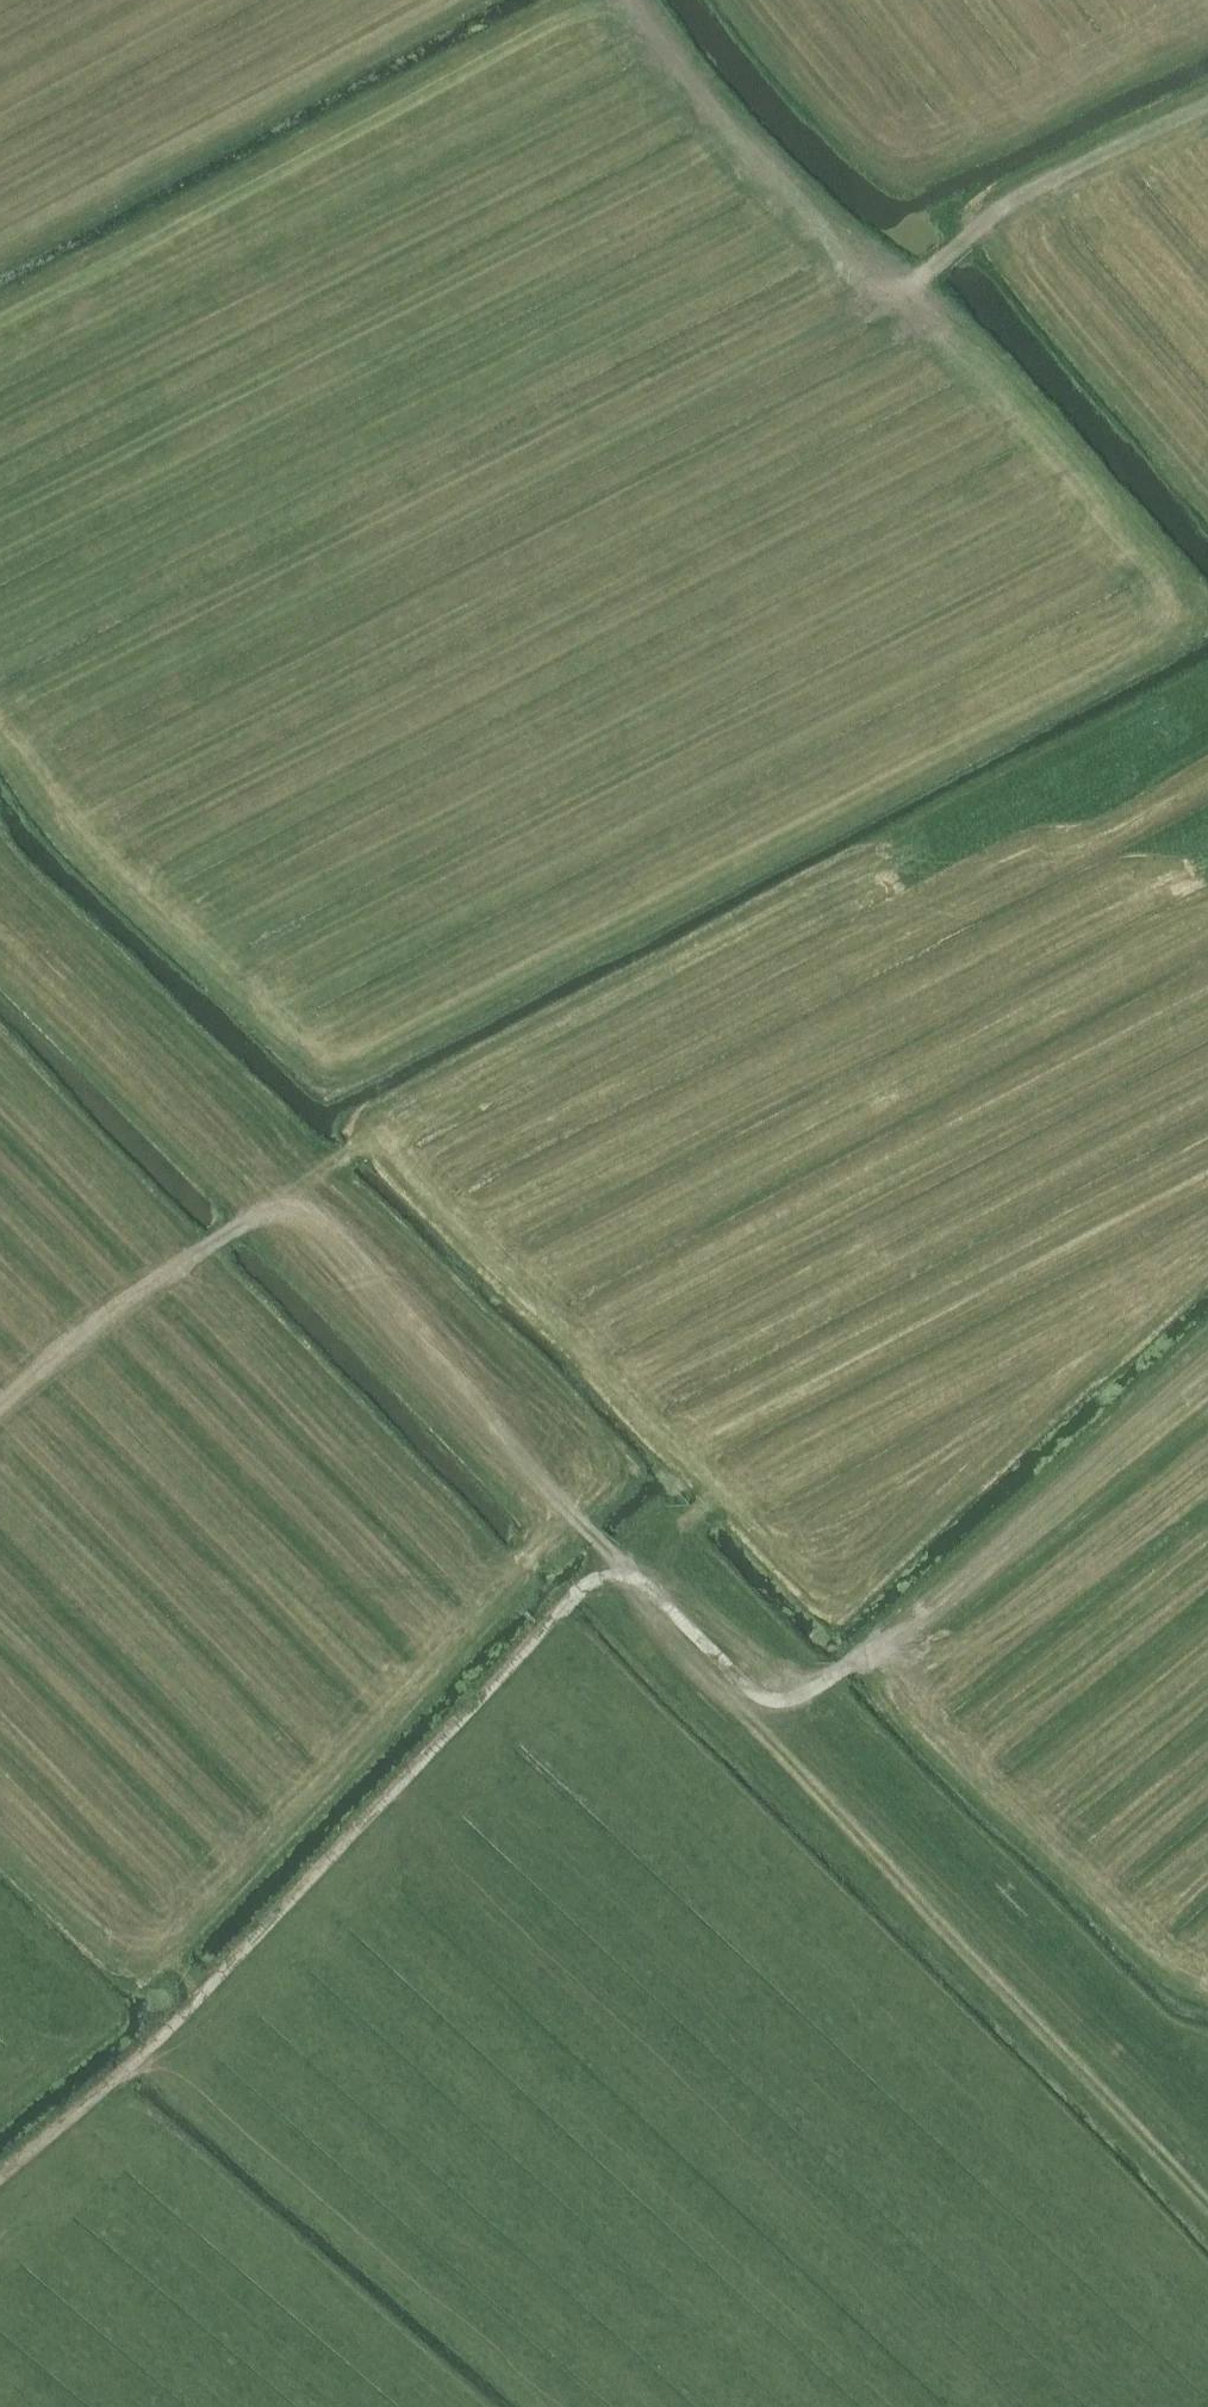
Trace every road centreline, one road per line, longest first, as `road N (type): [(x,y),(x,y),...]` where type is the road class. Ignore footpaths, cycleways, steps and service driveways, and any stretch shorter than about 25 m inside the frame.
road 1 (track): [(895,1628),(825,1684),(772,1699),(640,1581),(588,1584),(180,2018),(0,2176)]

